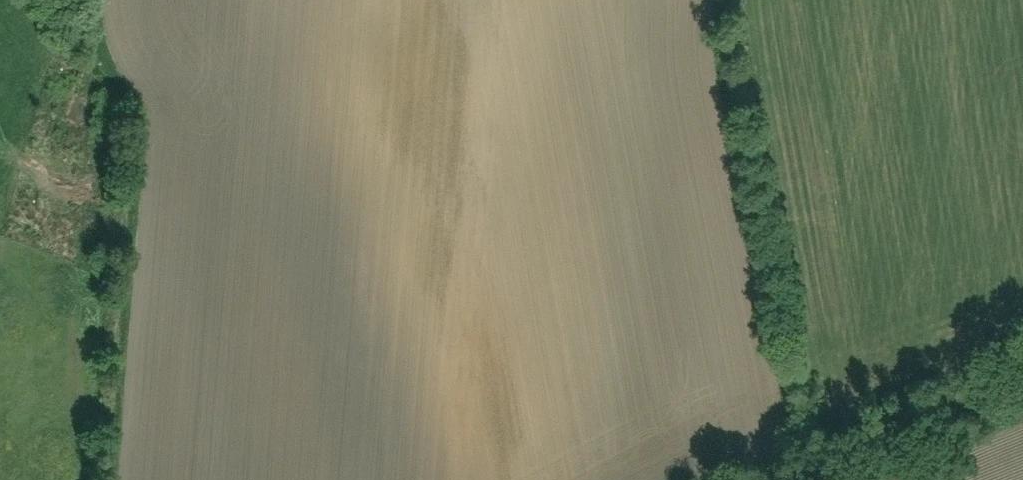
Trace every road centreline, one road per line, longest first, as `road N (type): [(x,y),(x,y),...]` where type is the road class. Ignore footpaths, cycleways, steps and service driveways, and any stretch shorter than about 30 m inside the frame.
road 1 (residential): [(760,479),(1022,372)]

